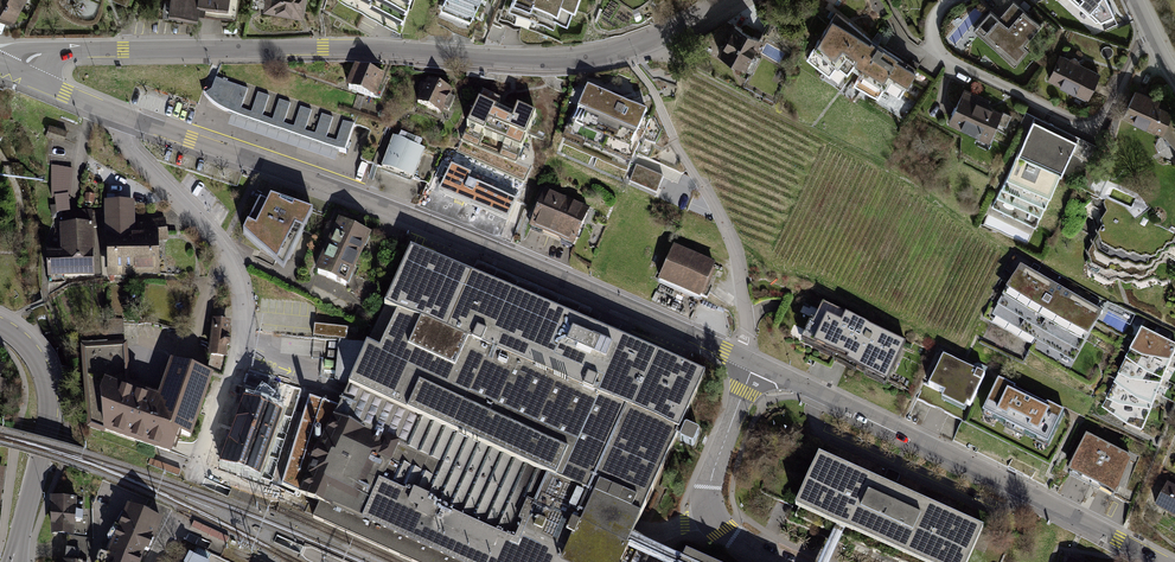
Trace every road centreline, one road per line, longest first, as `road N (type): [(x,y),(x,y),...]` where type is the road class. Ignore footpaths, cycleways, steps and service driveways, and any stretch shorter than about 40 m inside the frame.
road 1 (tertiary): [(730,0),(644,46),(587,58),(323,48),(68,50),(33,57),(20,73)]
road 2 (tertiary): [(122,116),(417,219),(743,359)]
road 3 (tertiary): [(755,364),(1162,561)]
road 4 (track): [(1007,252),(899,174),(644,46)]
road 5 (residential): [(122,116),(132,153),(211,234),(241,297),(239,352),(195,478)]
road 6 (residential): [(953,0),(934,18),(934,43),(948,58),(1080,124),(1096,123),(1151,41)]
road 7 (tertiary): [(0,326),(33,350),(51,399),(13,558)]
road 8 (residential): [(755,364),(710,478),(708,508),(720,529),(781,561)]
road 9 (residential): [(743,359),(748,341),(734,248),(674,141)]

